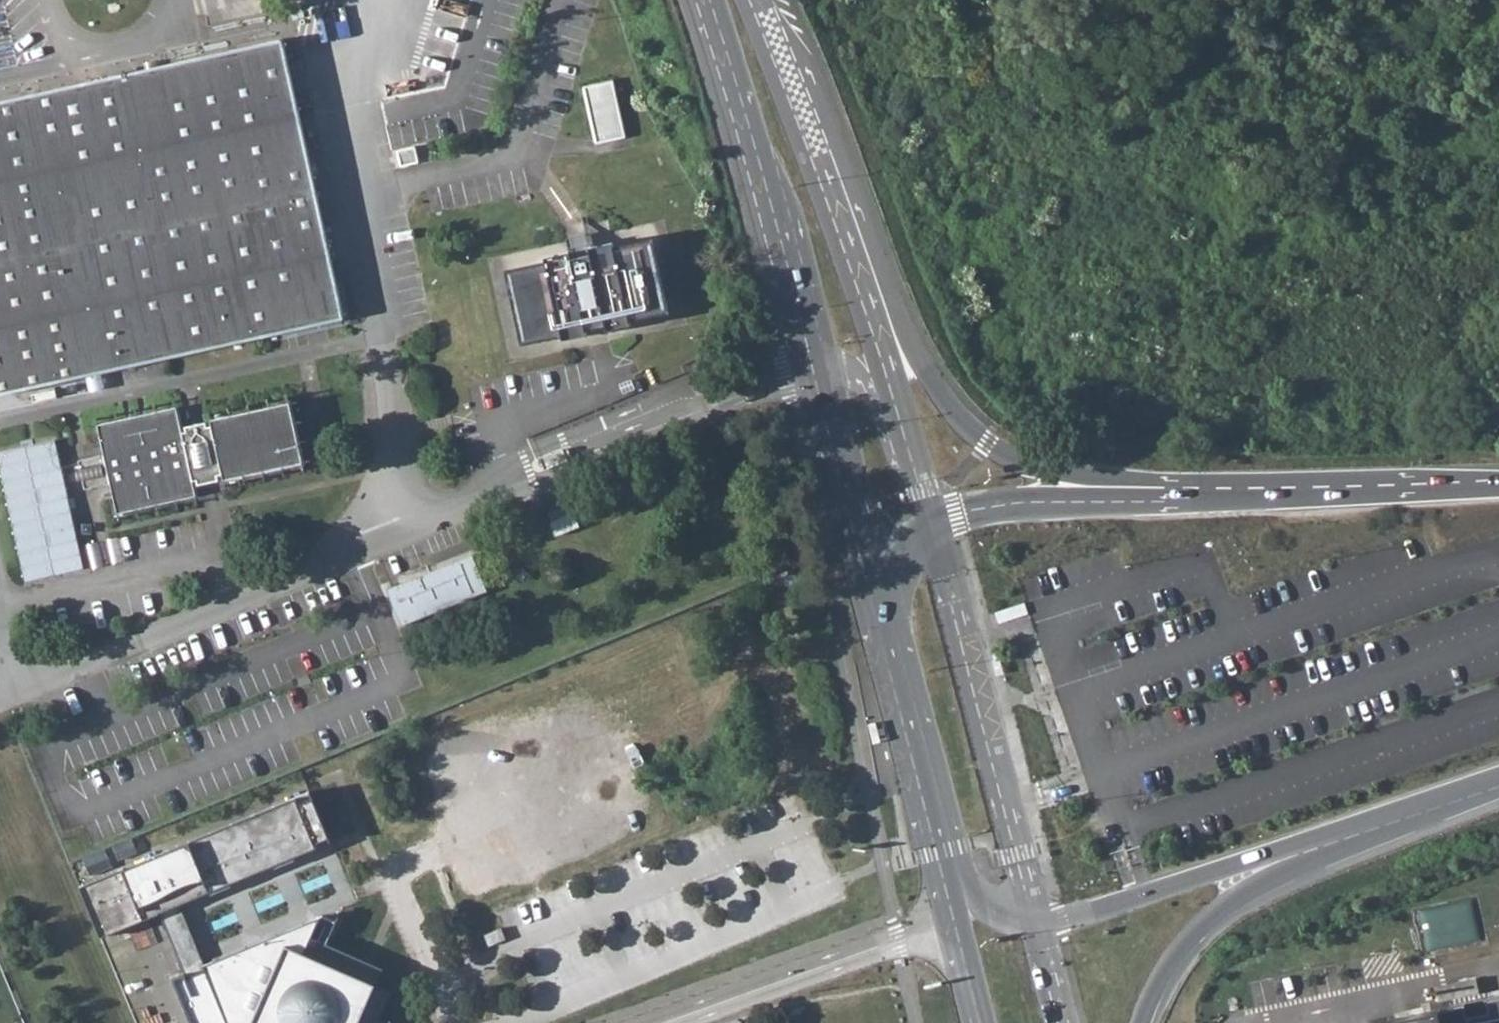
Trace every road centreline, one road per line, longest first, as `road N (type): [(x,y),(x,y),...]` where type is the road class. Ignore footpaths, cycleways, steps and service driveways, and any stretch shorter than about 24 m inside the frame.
road 1 (primary): [(1174,495),(1056,478),(985,441),(957,414),(906,332),(805,59),(760,0)]
road 2 (primary): [(895,396),(845,236),(753,0)]
road 3 (primary): [(1034,921),(933,522)]
road 4 (primary): [(712,0),(818,368)]
road 5 (residential): [(641,1022),(960,921)]
road 6 (primary): [(892,643),(923,700),(971,882),(988,910),(1034,921)]
road 7 (primary): [(1498,483),(1174,495)]
road 8 (primary): [(892,643),(960,921)]
road 9 (primary): [(1034,921),(1298,845)]
road 10 (primary): [(1174,495),(933,522)]
road 11 (primary): [(1146,1022),(1197,933),(1298,845)]
road 12 (primary): [(818,368),(874,591)]
road 13 (primary): [(1298,845),(1498,776)]
road 14 (primary): [(933,522),(895,396)]

